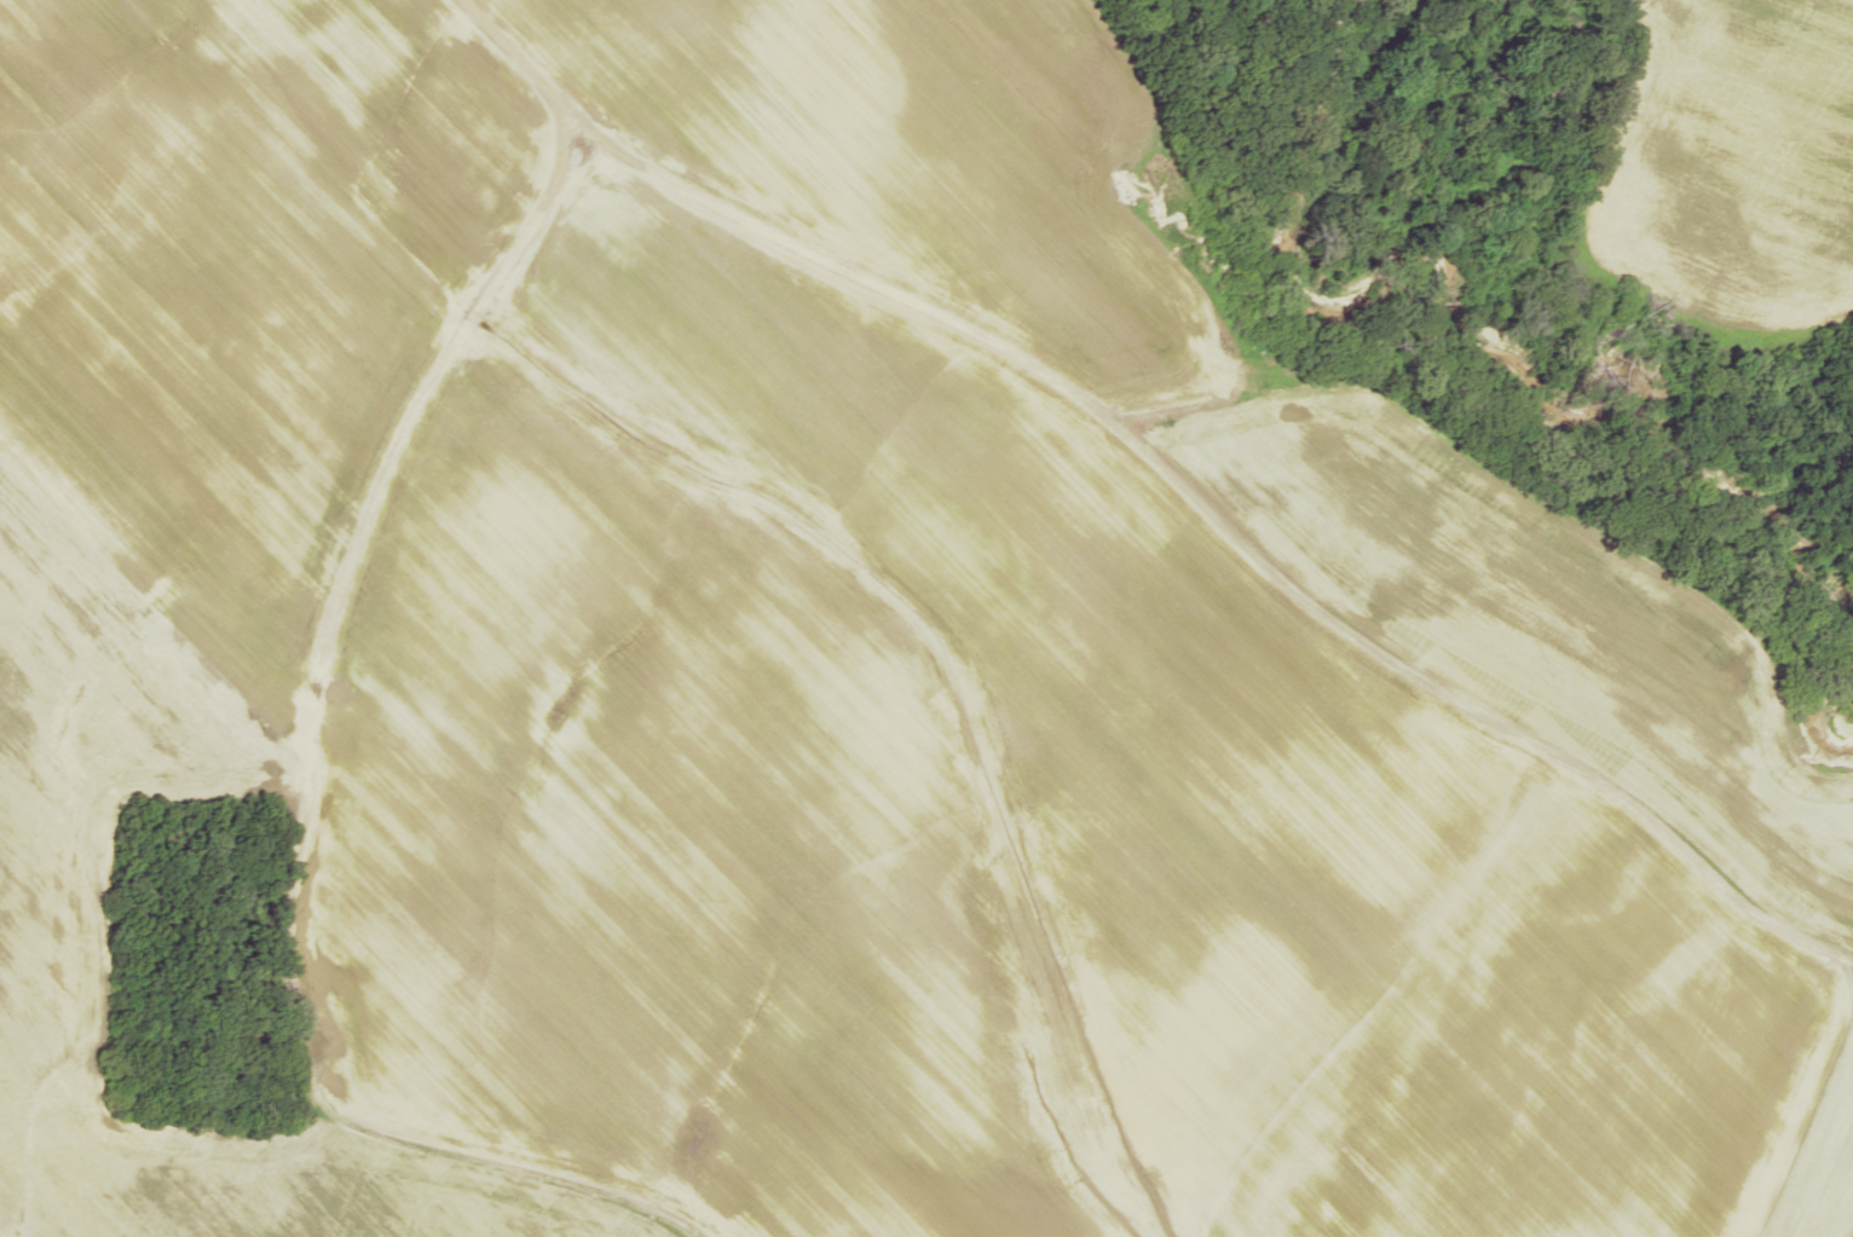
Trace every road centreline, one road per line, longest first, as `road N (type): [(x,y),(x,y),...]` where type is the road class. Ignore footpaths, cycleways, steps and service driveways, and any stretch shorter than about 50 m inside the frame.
road 1 (track): [(646,1236),(507,1167),(373,1129),(323,1063),(305,1007),(305,822),(353,638),(587,164),(575,79),(490,0)]
road 2 (track): [(1852,936),(1621,748),(1271,565),(1063,374),(899,245),(751,184),(587,164)]

